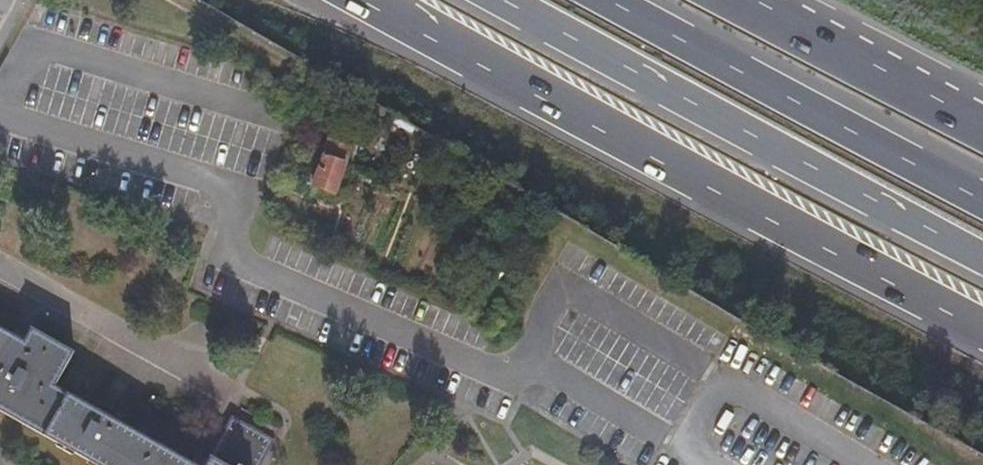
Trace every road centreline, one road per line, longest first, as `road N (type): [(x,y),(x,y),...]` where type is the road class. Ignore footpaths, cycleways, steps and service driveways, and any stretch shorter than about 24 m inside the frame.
road 1 (motorway): [(363,0),(982,328)]
road 2 (motorway): [(496,0),(982,257)]
road 3 (motorway): [(982,199),(599,0)]
road 4 (motorway): [(982,122),(755,0)]
road 5 (track): [(280,59),(175,0)]

